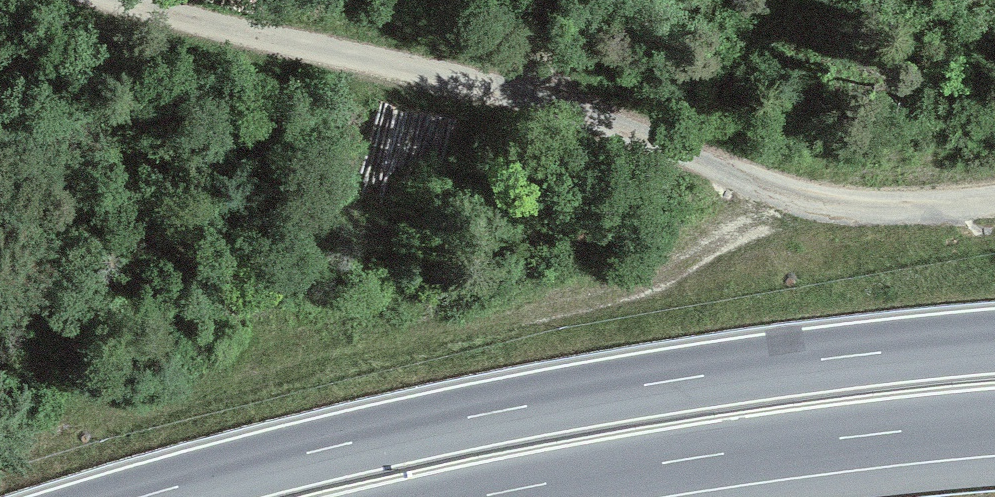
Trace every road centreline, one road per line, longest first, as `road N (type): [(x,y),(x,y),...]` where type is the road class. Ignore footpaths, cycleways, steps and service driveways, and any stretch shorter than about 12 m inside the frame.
road 1 (track): [(994,201),(881,209),(801,200),(523,96),(130,0)]
road 2 (trunk): [(994,342),(678,380),(499,412),(142,496)]
road 3 (trunk): [(481,496),(692,459),(994,423)]

